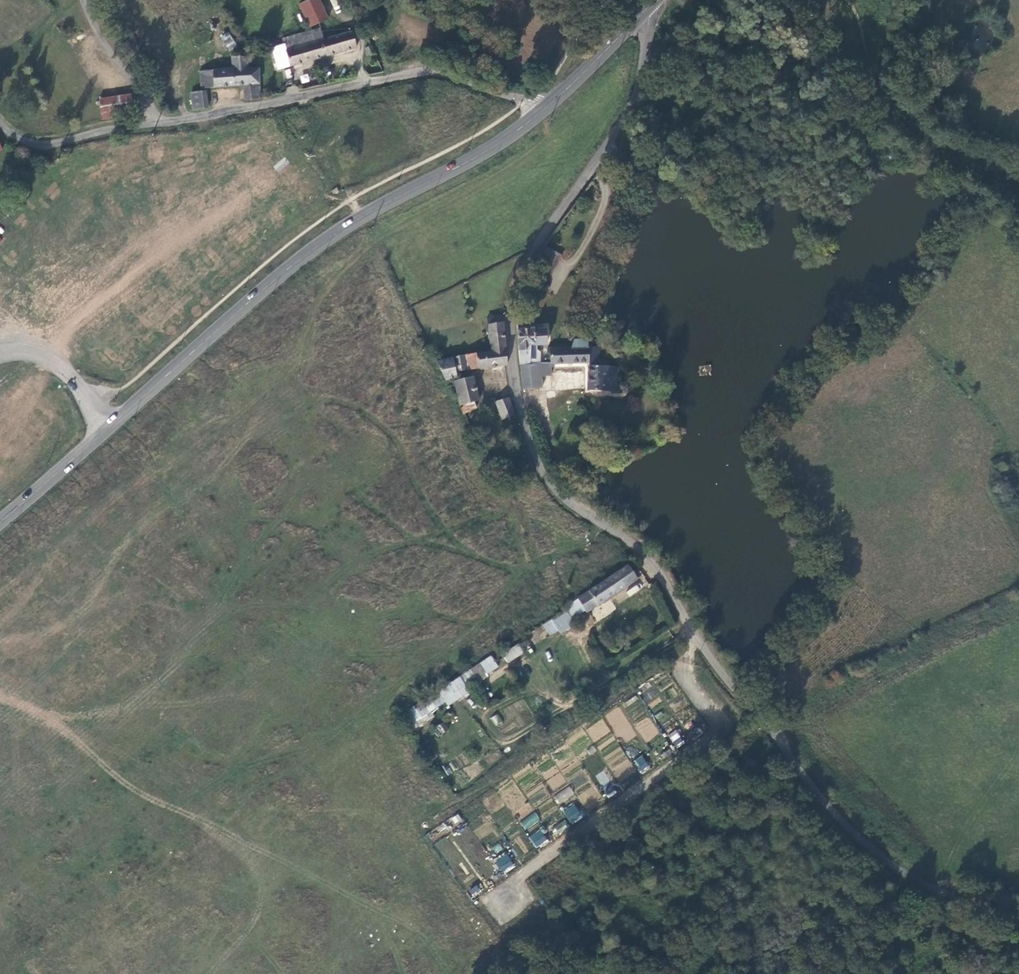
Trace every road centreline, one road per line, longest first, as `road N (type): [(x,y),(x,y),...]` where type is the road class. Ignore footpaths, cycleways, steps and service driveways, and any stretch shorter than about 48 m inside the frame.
road 1 (unclassified): [(1018,927),(903,870),(856,834),(719,667),(653,565),(554,487),(535,452),(512,358),(513,299),(536,246),(626,113),(649,6)]
road 2 (tertiary): [(0,519),(291,266),(541,111)]
road 3 (unclassified): [(541,111),(436,69),(53,146),(27,143),(0,124)]
road 4 (tertiary): [(541,111),(649,6)]
road 5 (track): [(163,125),(79,0)]

